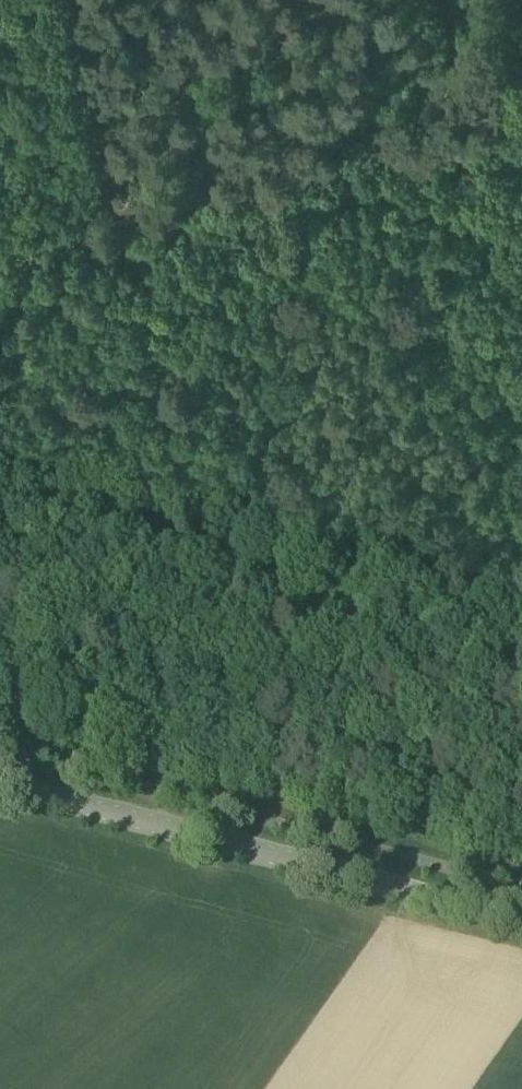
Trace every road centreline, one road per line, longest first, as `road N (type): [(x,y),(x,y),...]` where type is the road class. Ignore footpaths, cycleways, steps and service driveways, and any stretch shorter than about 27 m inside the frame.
road 1 (tertiary): [(521,921),(0,783)]
road 2 (track): [(521,115),(0,249)]

